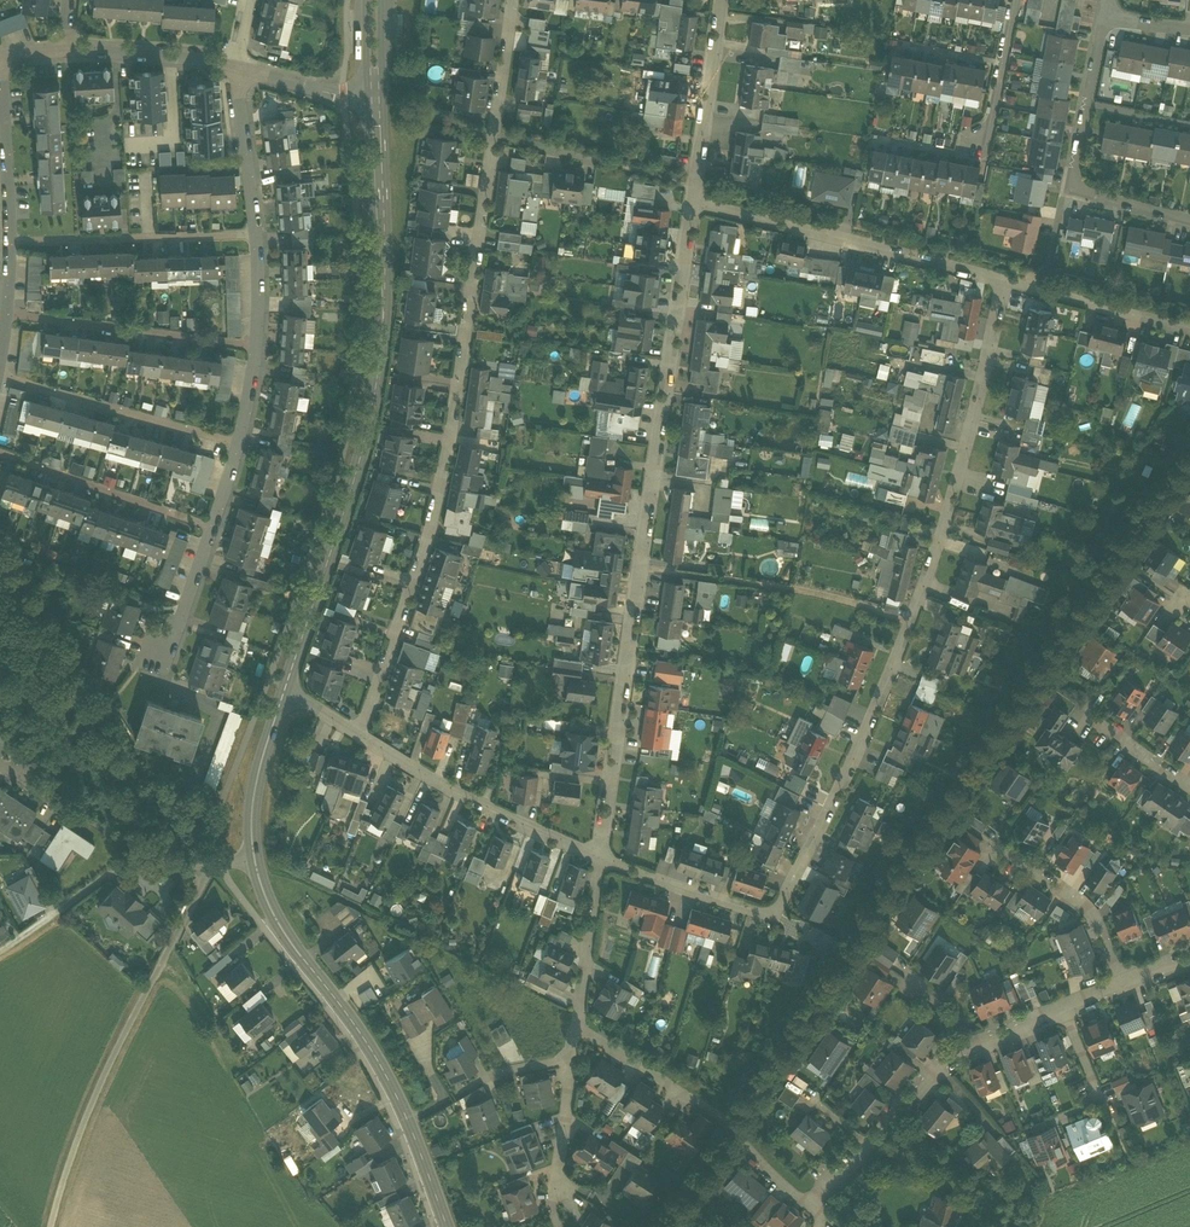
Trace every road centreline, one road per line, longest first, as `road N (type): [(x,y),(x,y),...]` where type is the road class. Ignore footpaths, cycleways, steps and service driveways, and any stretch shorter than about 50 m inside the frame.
road 1 (residential): [(600,859),(769,915),(830,809),(911,623),(959,474),(1002,282)]
road 2 (residential): [(692,202),(600,859)]
road 3 (residential): [(359,734),(430,535),(494,133)]
road 4 (secondary): [(287,690),(354,482),(379,372),(384,292),(375,104)]
road 5 (secondary): [(446,1226),(397,1096),(281,928),(255,858)]
road 6 (track): [(203,872),(84,1121),(50,1226)]
road 7 (residential): [(692,202),(1002,282)]
road 8 (residential): [(1106,16),(1071,188),(1189,220)]
road 9 (residential): [(255,858),(203,872),(155,862),(122,870),(0,950)]
road 10 (residential): [(359,734),(461,796),(600,859)]
road 11 (residential): [(1,309),(261,347)]
road 12 (residential): [(0,377),(241,444)]
road 13 (residential): [(9,242),(258,234)]
road 14 (residential): [(215,528),(0,454)]
road 15 (residential): [(720,0),(692,202)]
road 16 (residential): [(1000,848),(1092,913),(1123,988)]
road 17 (residential): [(1002,282),(1189,330)]
road 18 (residential): [(241,71),(64,51)]
road 19 (residential): [(576,1027),(722,1120)]
road 20 (secondary): [(255,858),(257,782),(287,690)]
road 21 (residential): [(600,859),(576,1027)]
road 22 (residential): [(241,71),(258,234)]
road 23 (residential): [(571,1058),(552,1206)]
road 24 (residential): [(1015,0),(992,118),(976,139)]
road 25 (residential): [(215,528),(169,659)]
road 26 (residential): [(375,104),(241,71)]
road 27 (residential): [(494,133),(514,0)]
road 28 (residential): [(9,242),(0,113)]
road 29 (residential): [(958,1051),(869,1144)]

